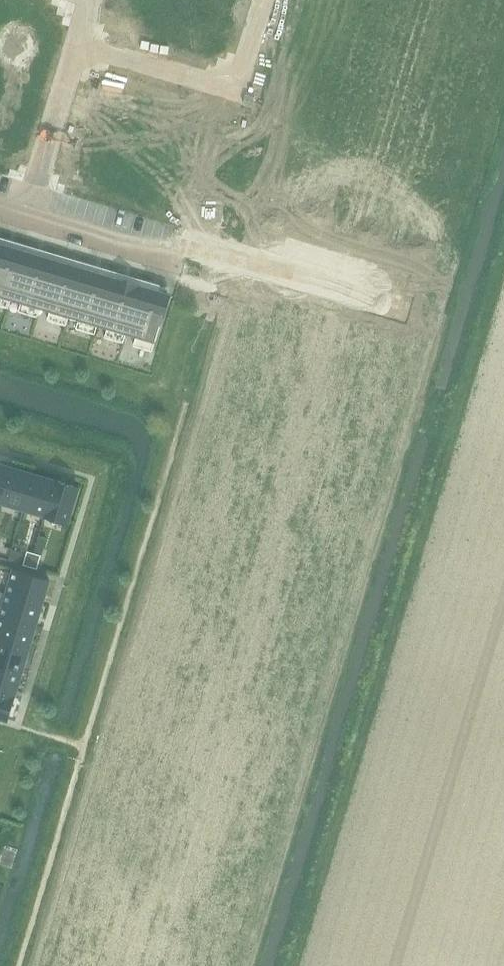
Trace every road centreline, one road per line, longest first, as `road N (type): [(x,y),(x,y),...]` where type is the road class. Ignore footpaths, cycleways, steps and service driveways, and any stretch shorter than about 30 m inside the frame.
road 1 (residential): [(264,0),(240,82),(225,87),(78,46)]
road 2 (residential): [(184,264),(205,251),(407,308)]
road 3 (residential): [(27,218),(78,46)]
road 4 (residential): [(184,264),(27,218)]

